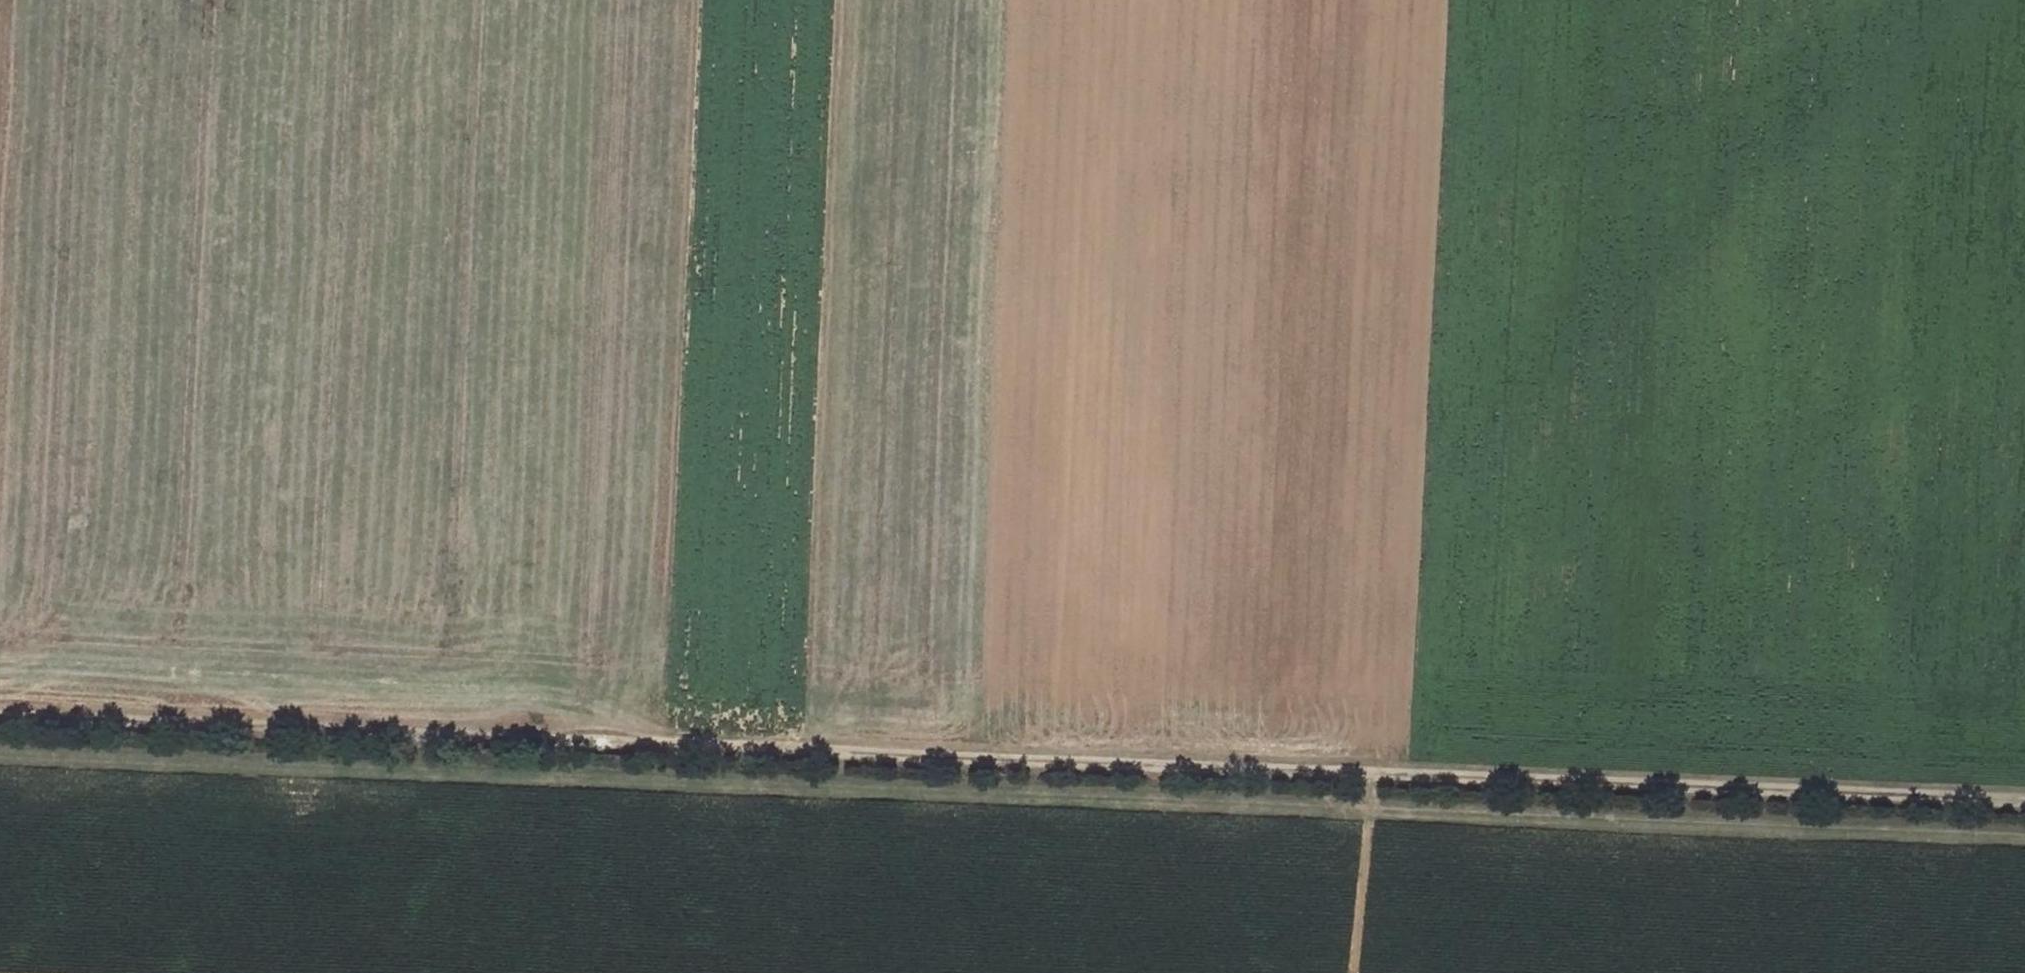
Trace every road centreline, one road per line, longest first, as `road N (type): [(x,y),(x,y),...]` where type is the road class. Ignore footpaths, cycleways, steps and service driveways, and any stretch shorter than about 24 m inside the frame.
road 1 (track): [(2024,803),(0,720)]

